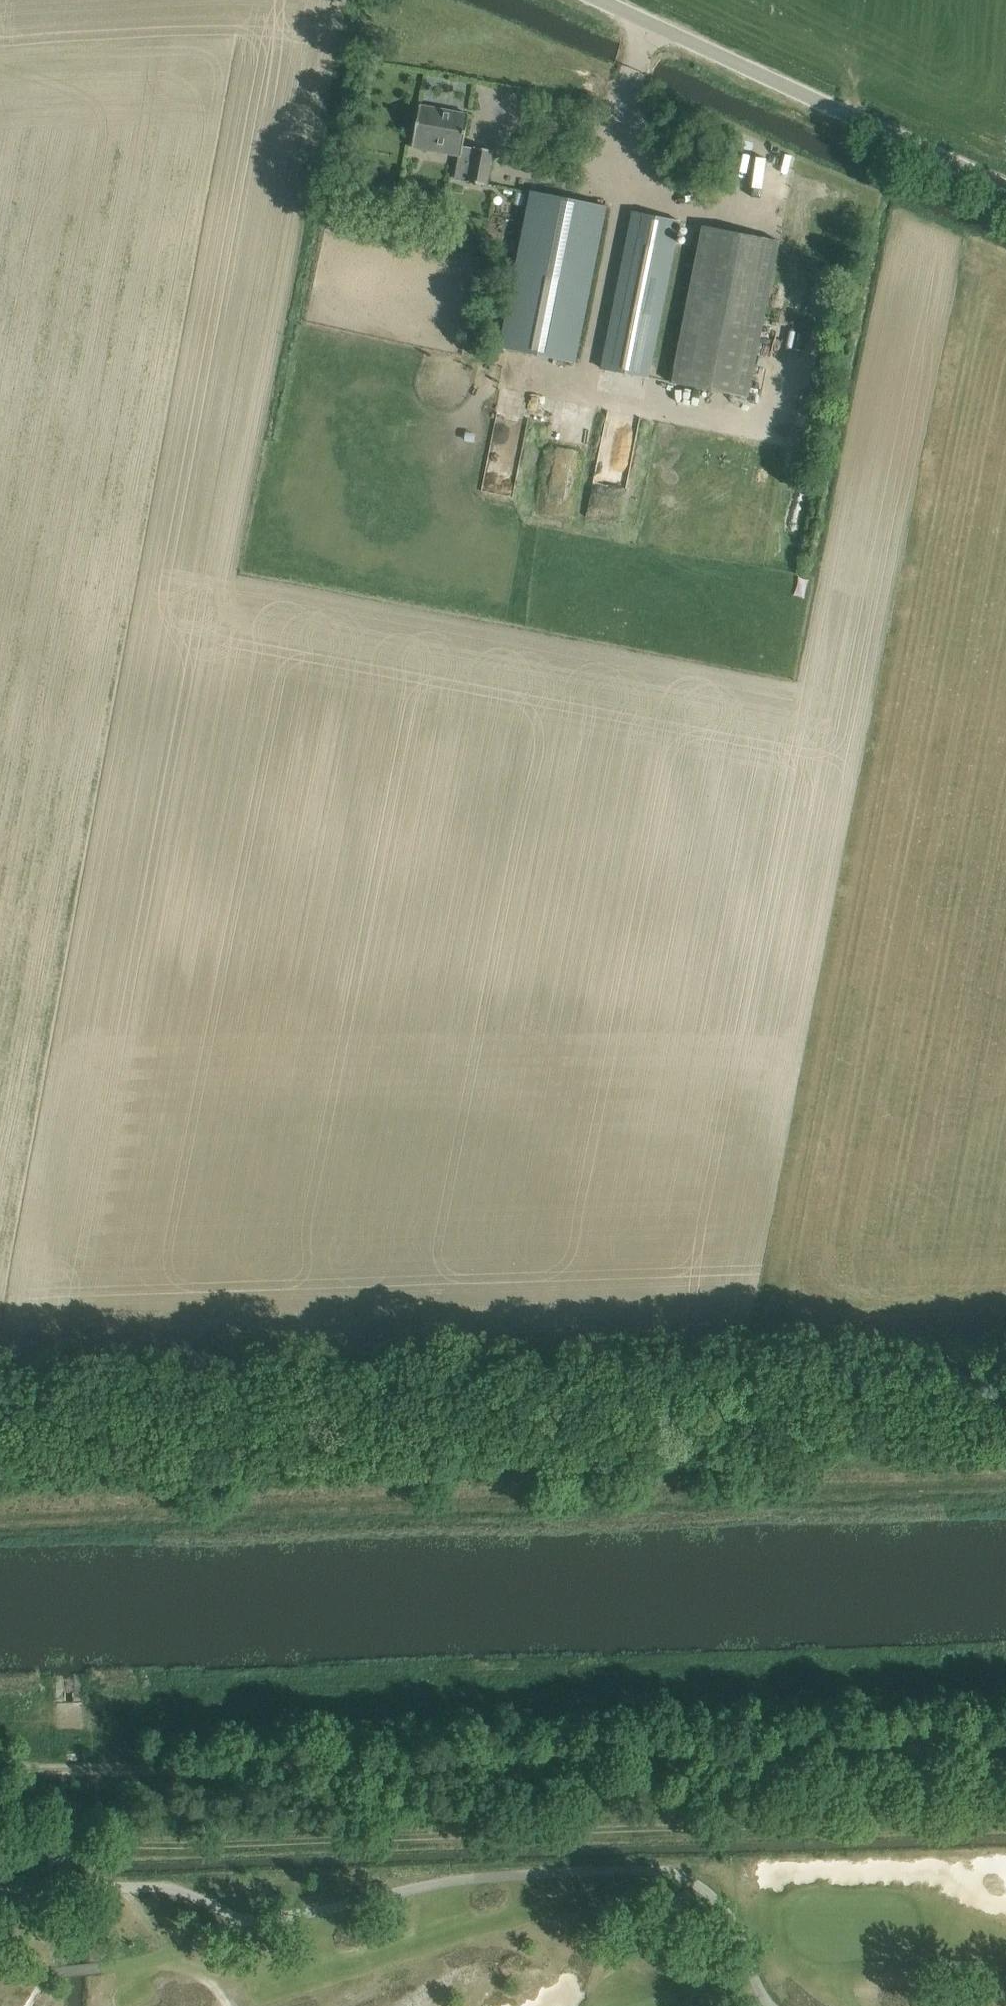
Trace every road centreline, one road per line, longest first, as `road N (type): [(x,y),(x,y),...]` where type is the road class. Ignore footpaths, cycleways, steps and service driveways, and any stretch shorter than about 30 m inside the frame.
road 1 (track): [(0,1769),(1005,1731)]
road 2 (unclassified): [(1005,188),(596,0)]

